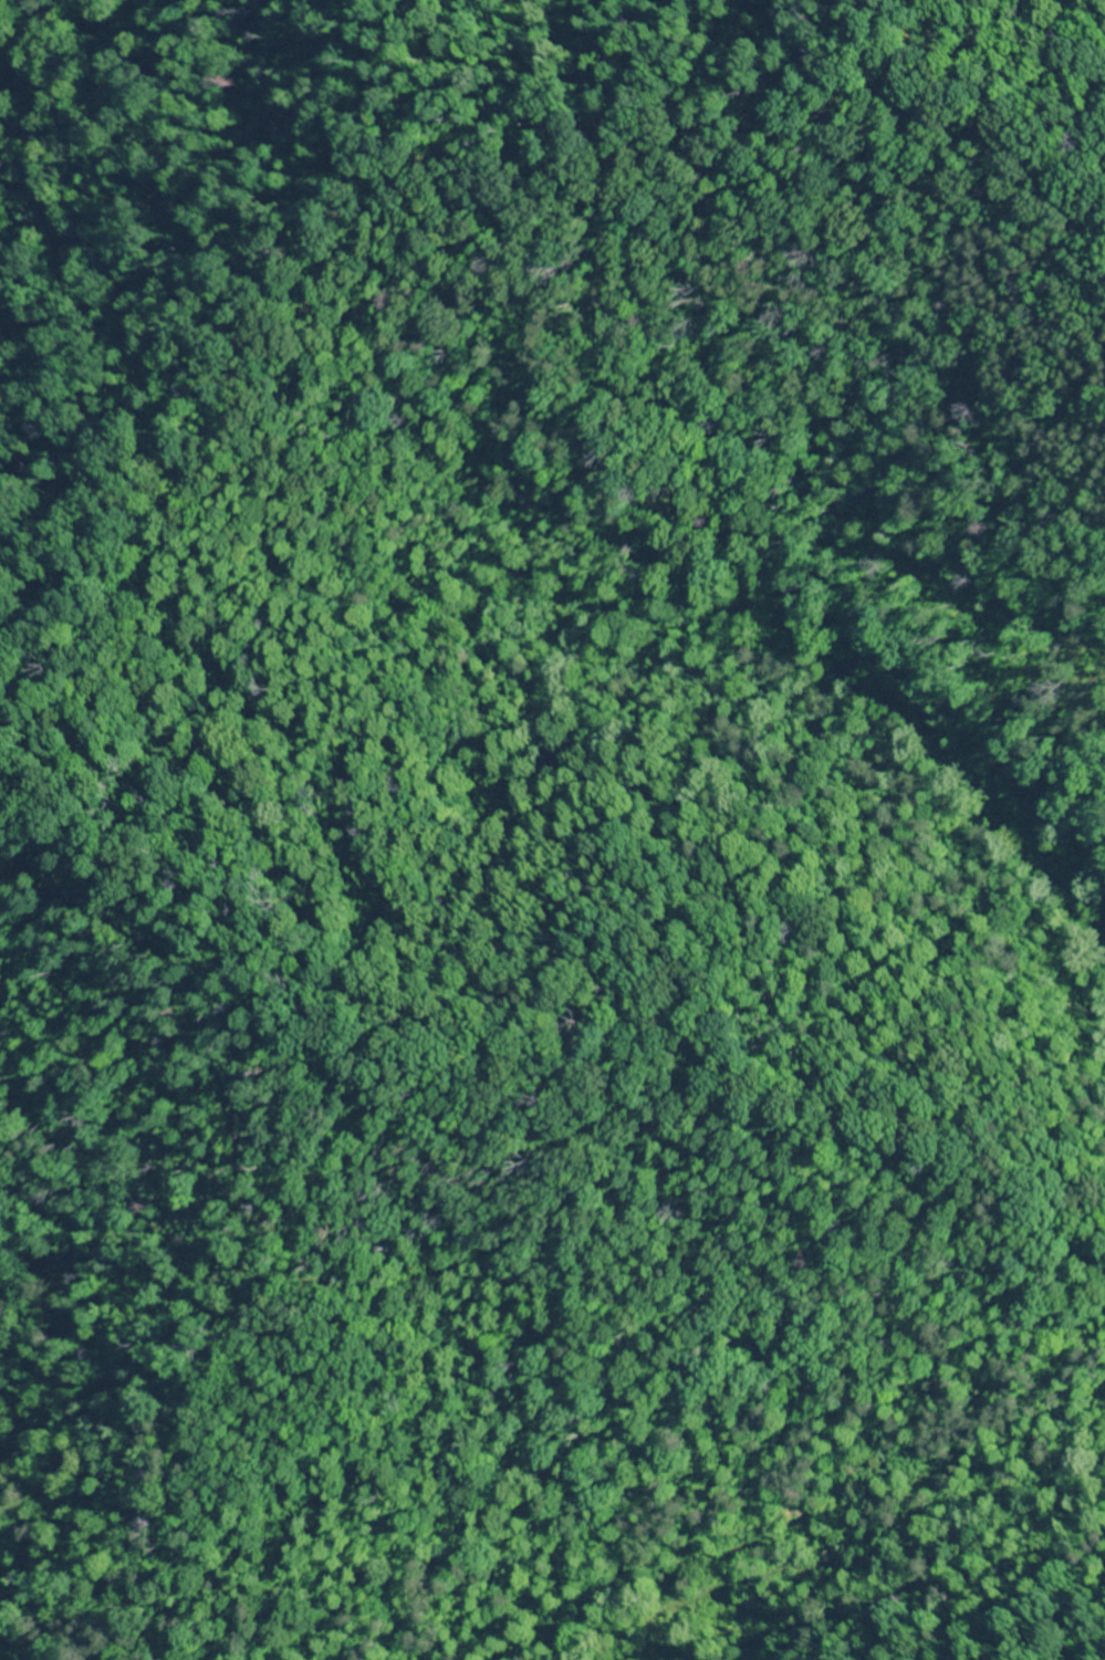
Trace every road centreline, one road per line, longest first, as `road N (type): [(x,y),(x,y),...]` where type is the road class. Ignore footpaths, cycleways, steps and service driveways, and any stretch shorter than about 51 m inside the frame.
road 1 (residential): [(1104,1517),(838,1610),(729,1659)]

